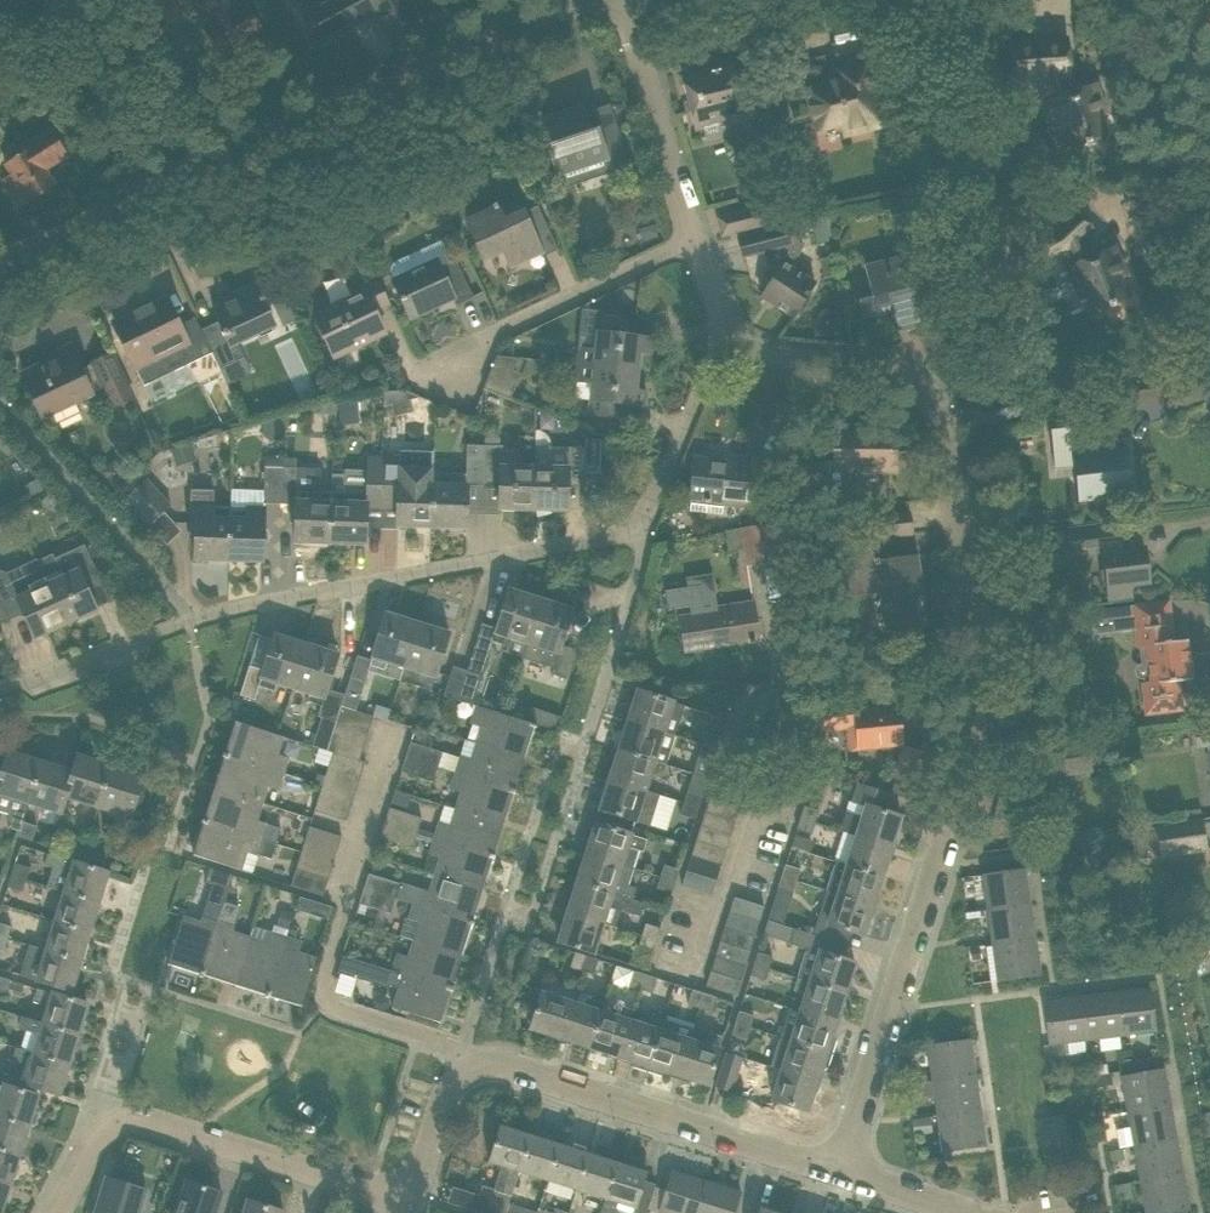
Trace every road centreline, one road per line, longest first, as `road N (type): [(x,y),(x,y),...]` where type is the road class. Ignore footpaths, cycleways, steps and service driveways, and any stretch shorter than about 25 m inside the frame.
road 1 (residential): [(839,1174),(978,729),(974,638),(925,392),(881,368),(741,348),(725,326)]
road 2 (residential): [(636,530),(224,612),(0,687)]
road 3 (residential): [(0,264),(589,0)]
road 4 (residential): [(414,1203),(137,1118),(105,1129),(52,1212)]
road 5 (residential): [(839,1174),(511,1066),(467,1068)]
road 6 (residential): [(725,326),(624,0)]
road 7 (residential): [(636,530),(725,326)]
road 8 (residential): [(605,676),(645,546),(636,530)]
road 9 (residential): [(414,1203),(452,1080),(467,1068)]
road 10 (residential): [(966,1212),(839,1174)]

